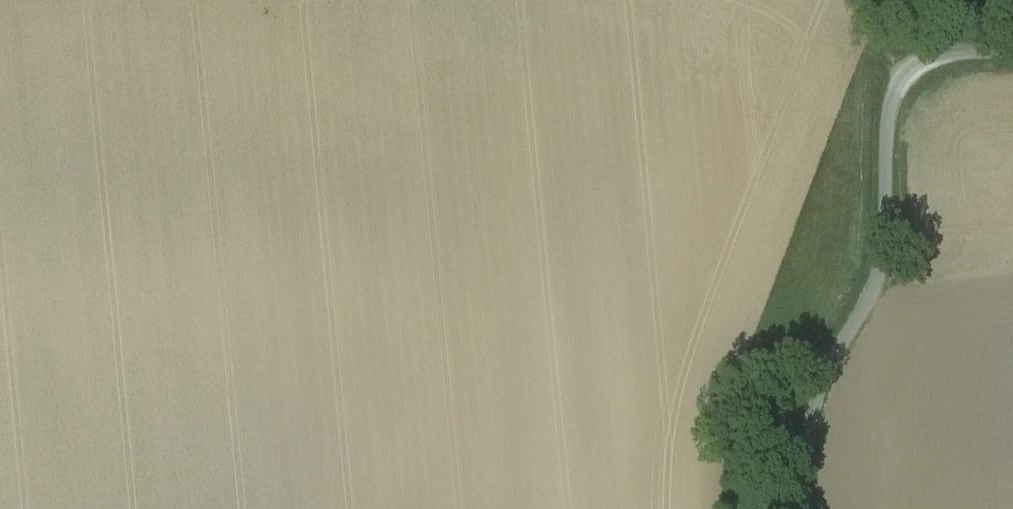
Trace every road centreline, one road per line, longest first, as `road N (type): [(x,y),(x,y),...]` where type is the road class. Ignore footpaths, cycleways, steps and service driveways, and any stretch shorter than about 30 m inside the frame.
road 1 (unclassified): [(1012,54),(934,46),(909,60),(899,79),(890,102),(880,273),(808,415),(805,508)]

